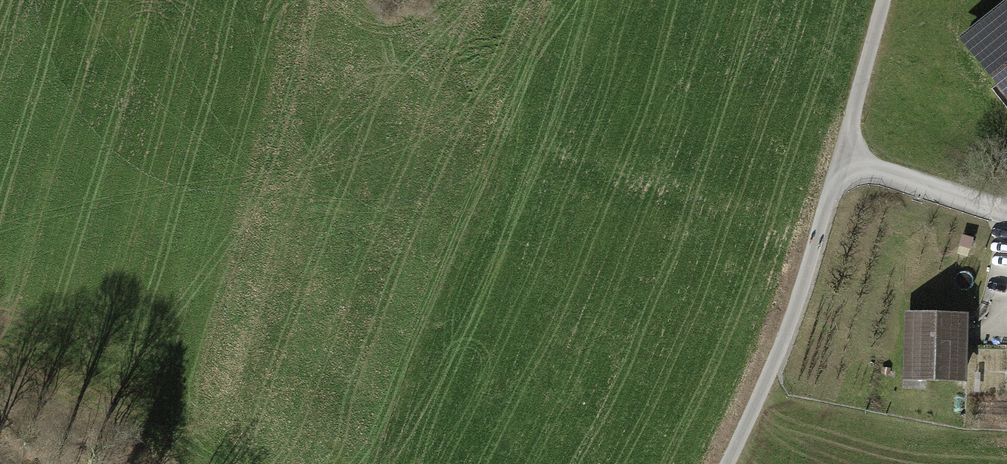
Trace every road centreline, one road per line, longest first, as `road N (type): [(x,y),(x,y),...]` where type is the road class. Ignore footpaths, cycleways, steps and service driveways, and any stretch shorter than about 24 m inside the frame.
road 1 (motorway): [(76,463),(361,0)]
road 2 (unclassified): [(727,463),(791,336),(886,0)]
road 3 (motorway): [(214,0),(0,348)]
road 4 (track): [(1006,200),(959,180),(839,161)]

